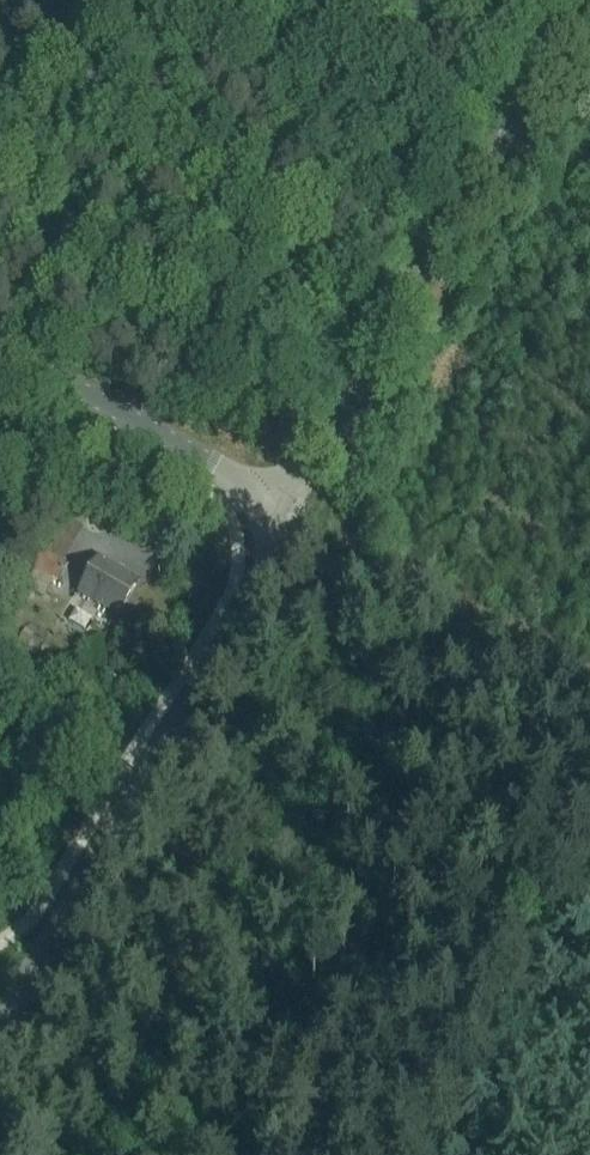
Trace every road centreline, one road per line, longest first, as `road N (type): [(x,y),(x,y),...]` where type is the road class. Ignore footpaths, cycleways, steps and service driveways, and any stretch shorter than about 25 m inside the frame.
road 1 (tertiary): [(0,1023),(275,551),(263,495)]
road 2 (tertiary): [(589,9),(309,469),(263,495)]
road 3 (tertiary): [(263,495),(0,353)]

